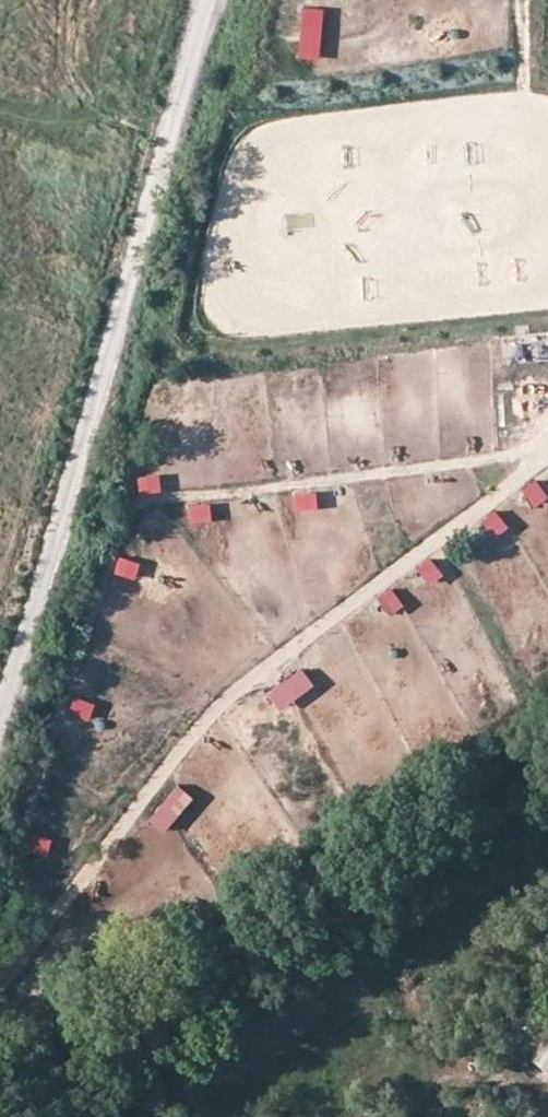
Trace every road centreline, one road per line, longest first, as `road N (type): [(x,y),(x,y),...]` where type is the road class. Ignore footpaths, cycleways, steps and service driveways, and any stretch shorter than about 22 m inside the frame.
road 1 (track): [(547,452),(223,702),(71,893),(51,906),(27,887),(18,852),(119,530),(144,504),(507,456)]

